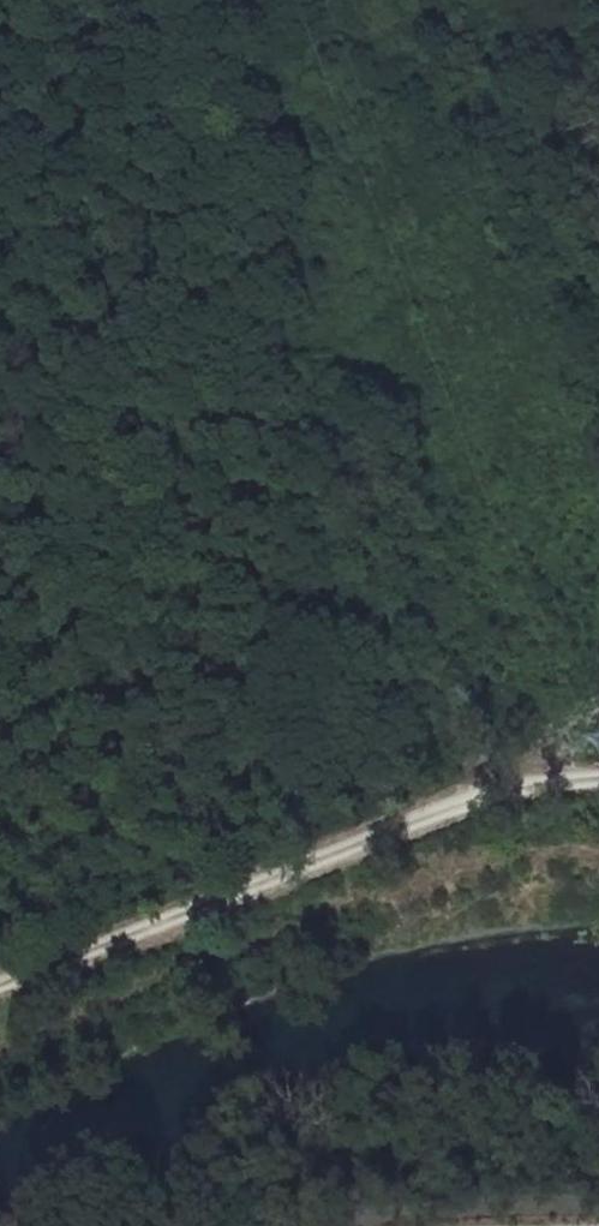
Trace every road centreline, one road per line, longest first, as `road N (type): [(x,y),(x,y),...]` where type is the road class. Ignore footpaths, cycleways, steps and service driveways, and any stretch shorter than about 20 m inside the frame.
road 1 (track): [(598,777),(441,807),(0,982)]

